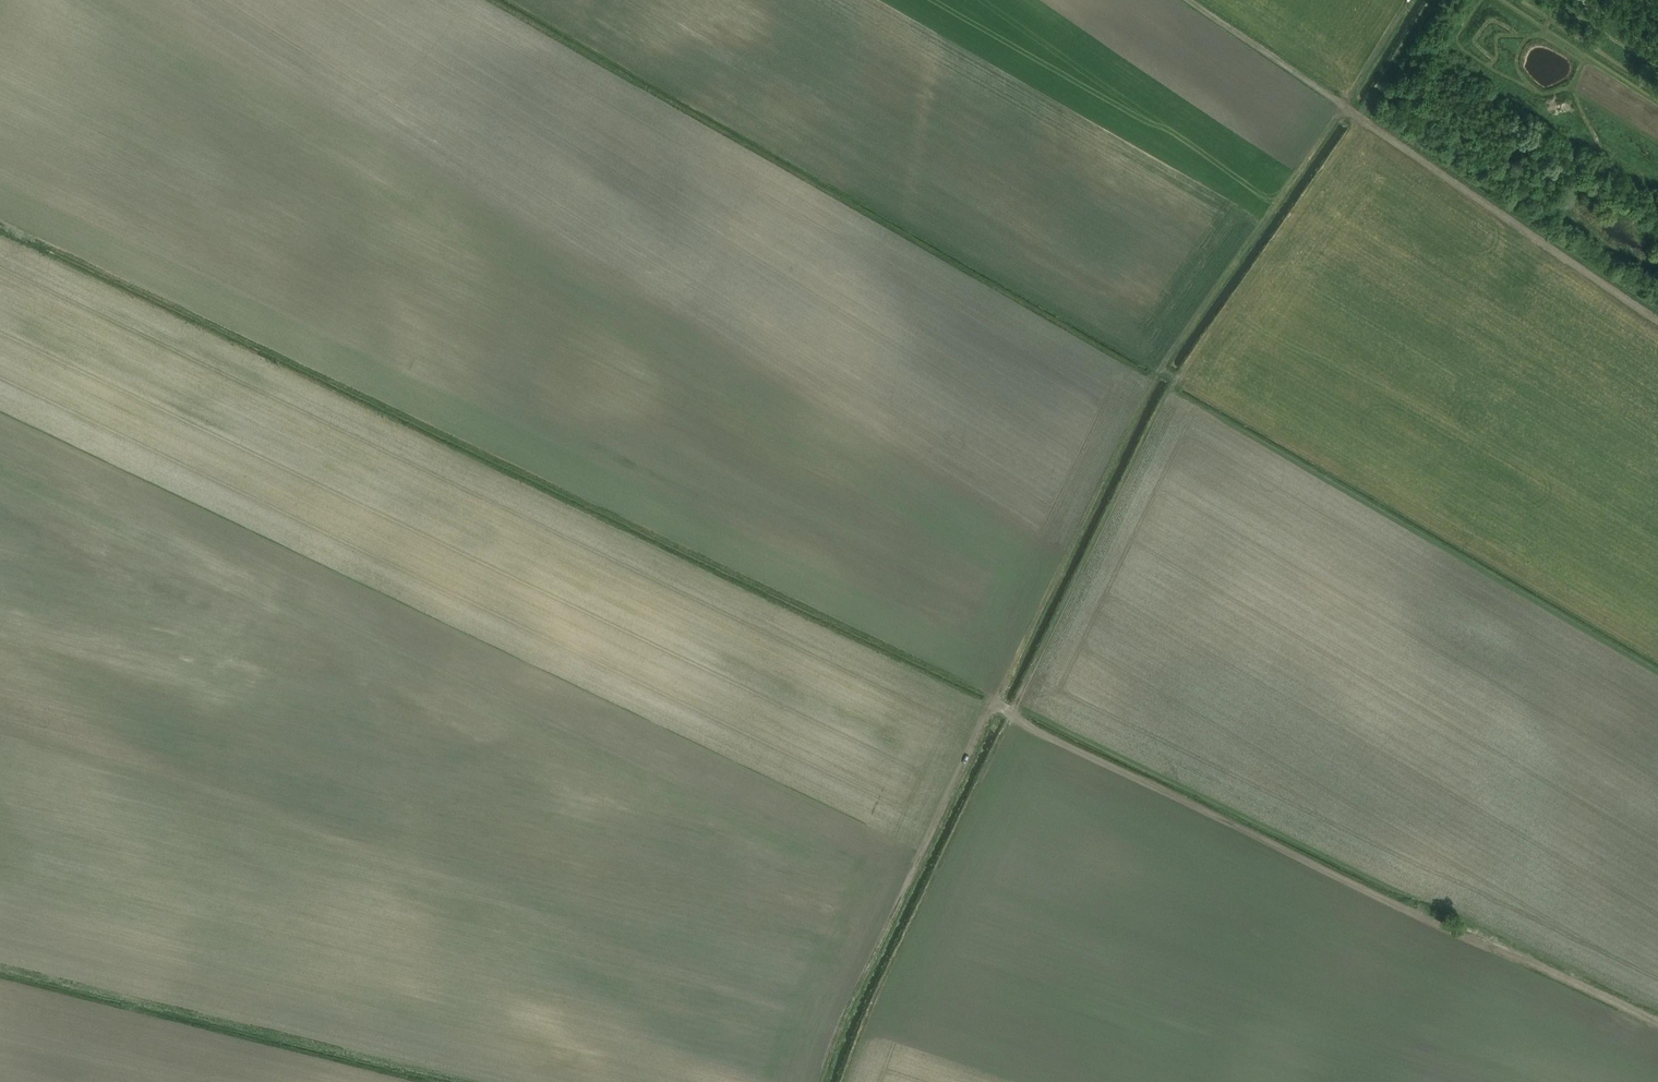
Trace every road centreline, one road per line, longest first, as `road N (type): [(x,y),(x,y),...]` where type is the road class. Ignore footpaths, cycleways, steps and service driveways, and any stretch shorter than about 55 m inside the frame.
road 1 (track): [(1657,319),(1189,0)]

